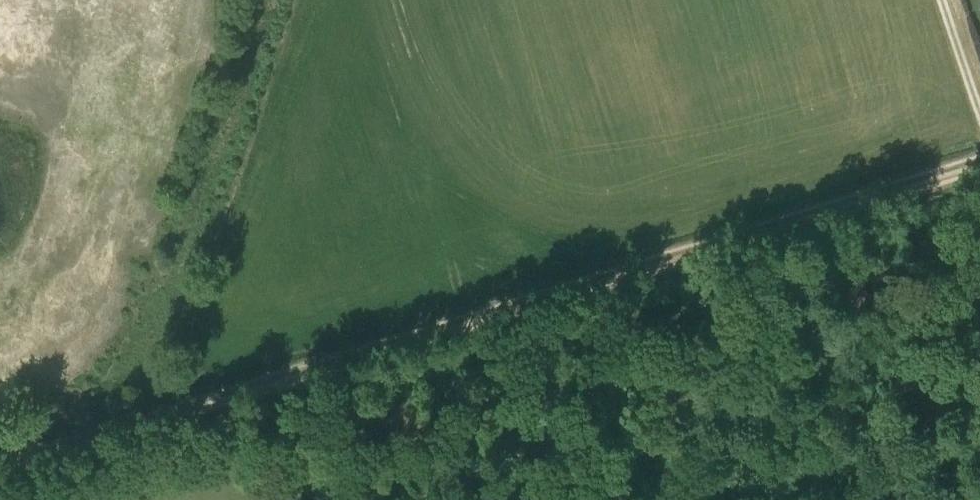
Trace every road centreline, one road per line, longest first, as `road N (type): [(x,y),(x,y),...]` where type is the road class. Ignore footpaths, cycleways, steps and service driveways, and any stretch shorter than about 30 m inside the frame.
road 1 (track): [(979,160),(0,467)]

